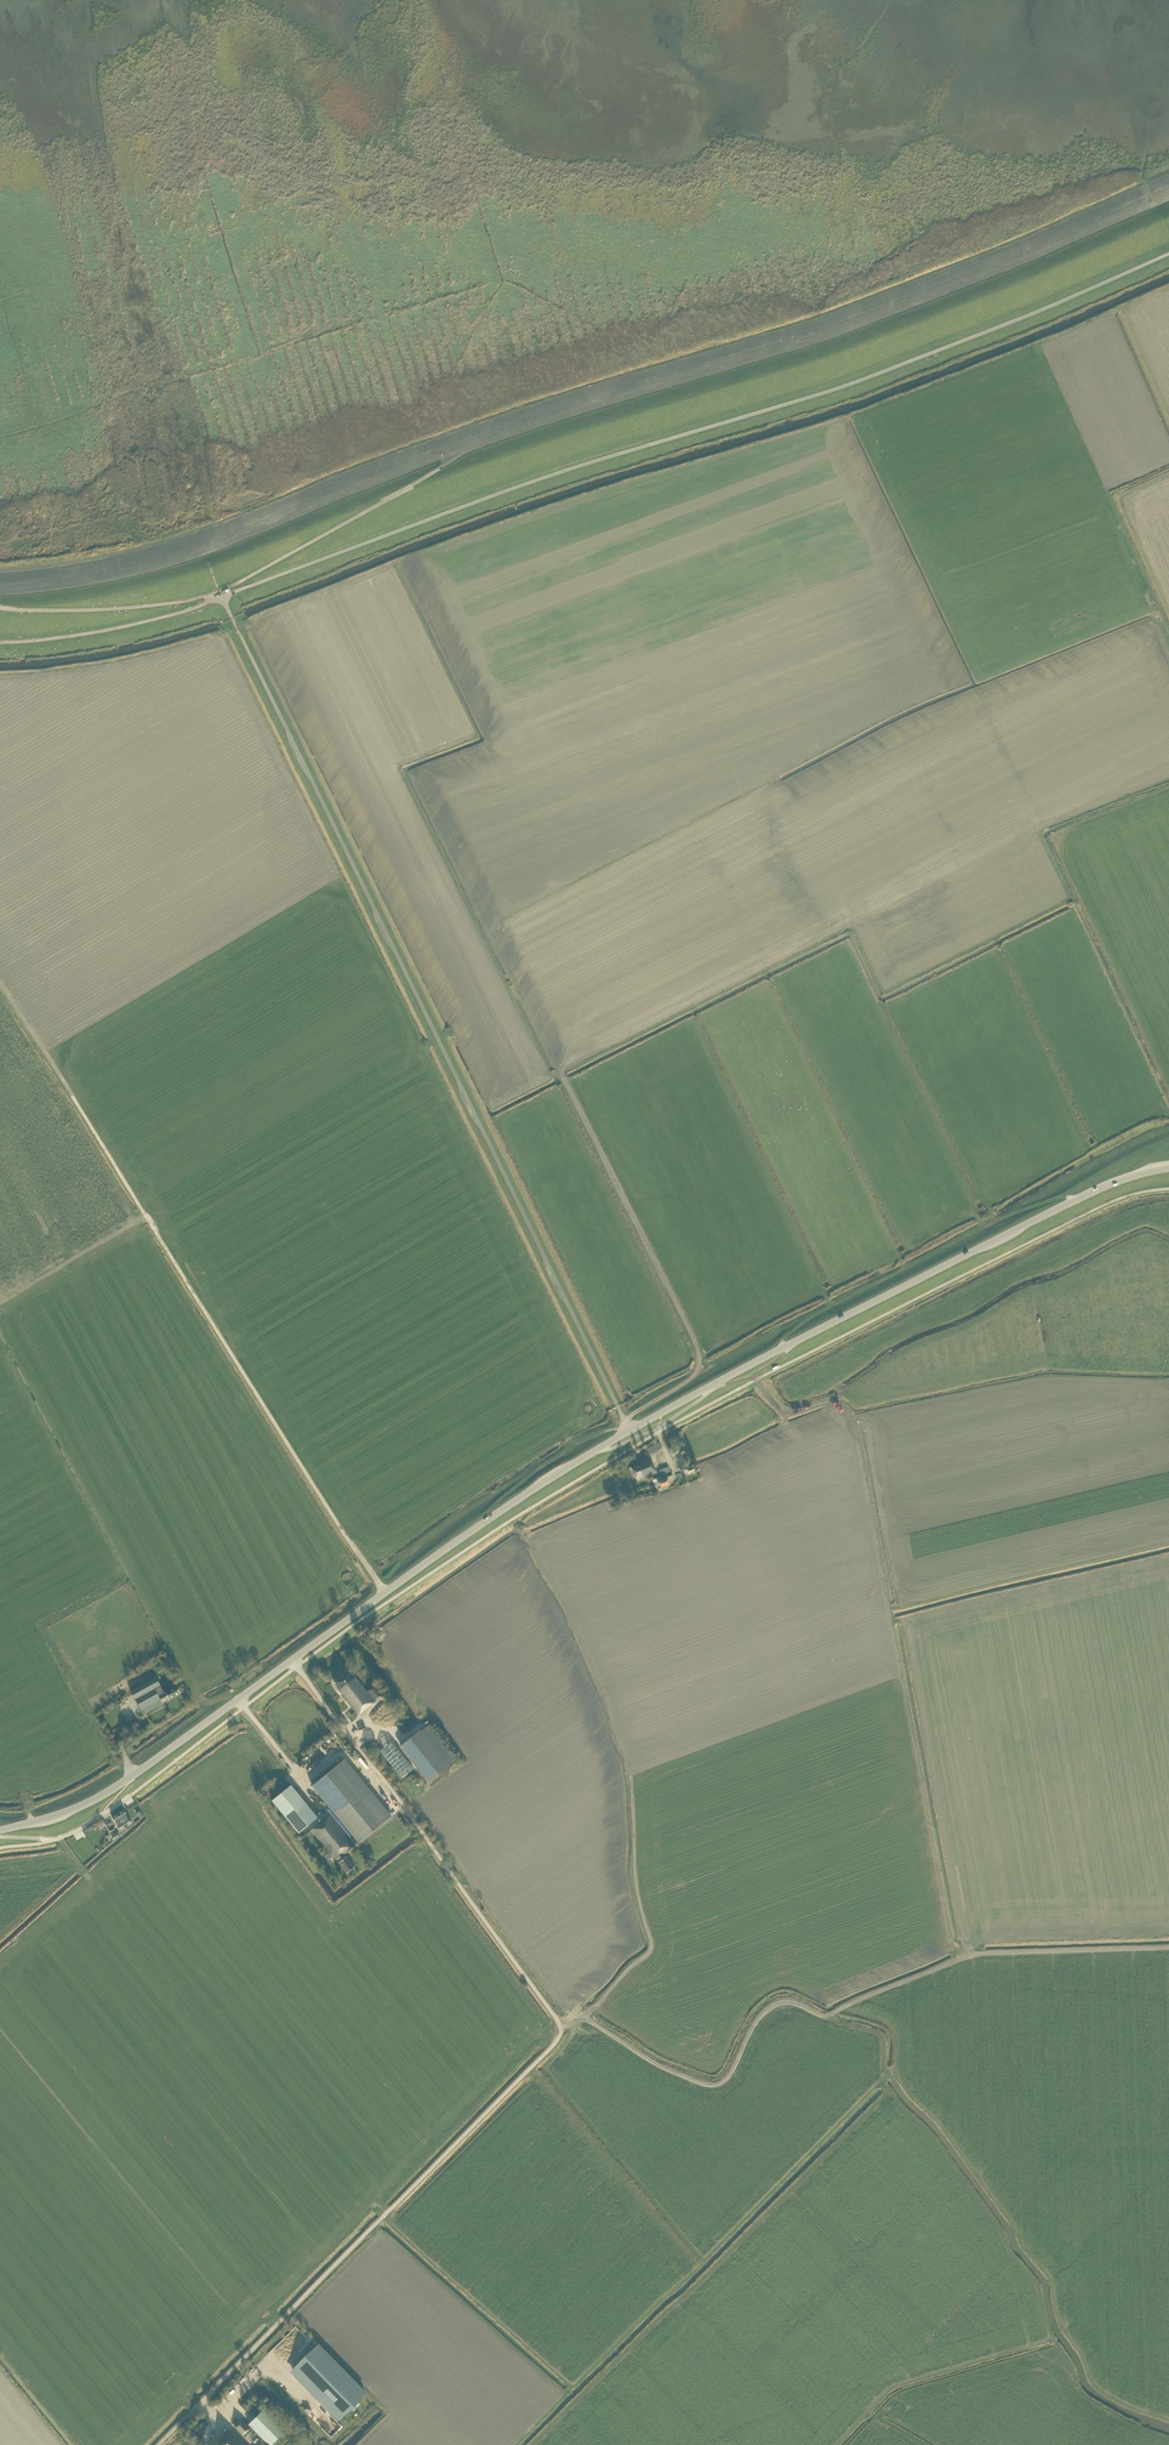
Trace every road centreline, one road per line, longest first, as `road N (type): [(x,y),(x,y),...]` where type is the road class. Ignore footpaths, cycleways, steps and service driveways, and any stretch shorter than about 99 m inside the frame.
road 1 (unclassified): [(158,2444),(560,2035),(400,1801),(292,1662)]
road 2 (track): [(385,1595),(72,1100)]
road 3 (primary): [(714,1384),(1072,1201),(1168,1168)]
road 4 (primary): [(292,1662),(596,1450)]
road 5 (primary): [(0,1832),(100,1798),(292,1662)]
road 6 (unclassified): [(56,1839),(127,1799),(244,1707)]
road 7 (primary): [(596,1450),(714,1384)]

